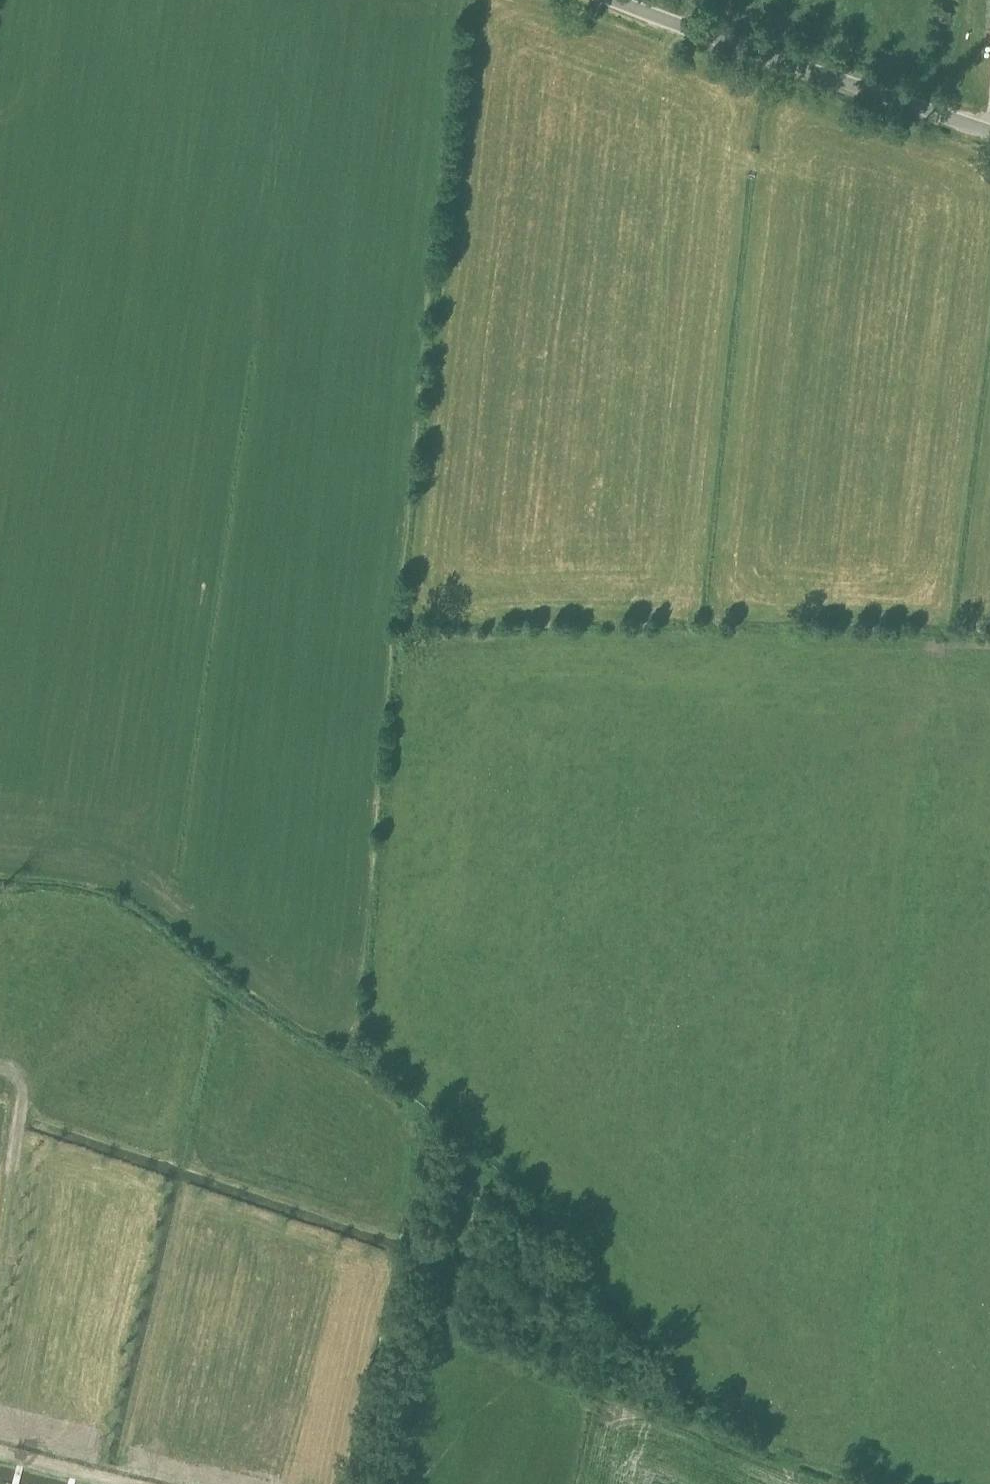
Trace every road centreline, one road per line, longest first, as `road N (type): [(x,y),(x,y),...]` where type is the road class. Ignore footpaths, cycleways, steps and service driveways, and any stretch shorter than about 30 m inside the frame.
road 1 (unclassified): [(989,132),(628,0)]

